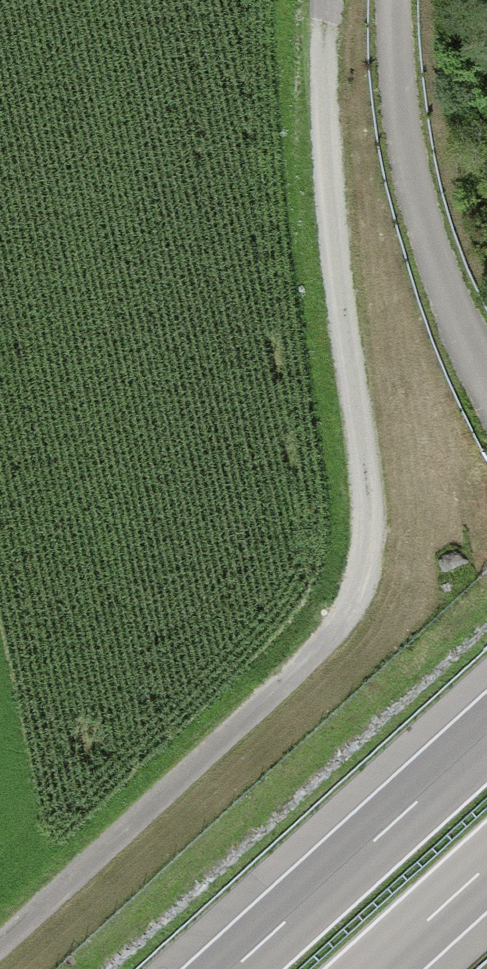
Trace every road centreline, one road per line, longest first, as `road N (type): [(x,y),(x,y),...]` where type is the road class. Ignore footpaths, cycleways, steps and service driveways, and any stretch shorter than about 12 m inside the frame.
road 1 (track): [(0,958),(343,632),(360,599),(368,531),(364,443),(331,196),(331,0)]
road 2 (unclassified): [(486,384),(411,178),(395,0)]
road 3 (motorway): [(486,738),(235,968)]
road 4 (motorway): [(376,968),(486,867)]

